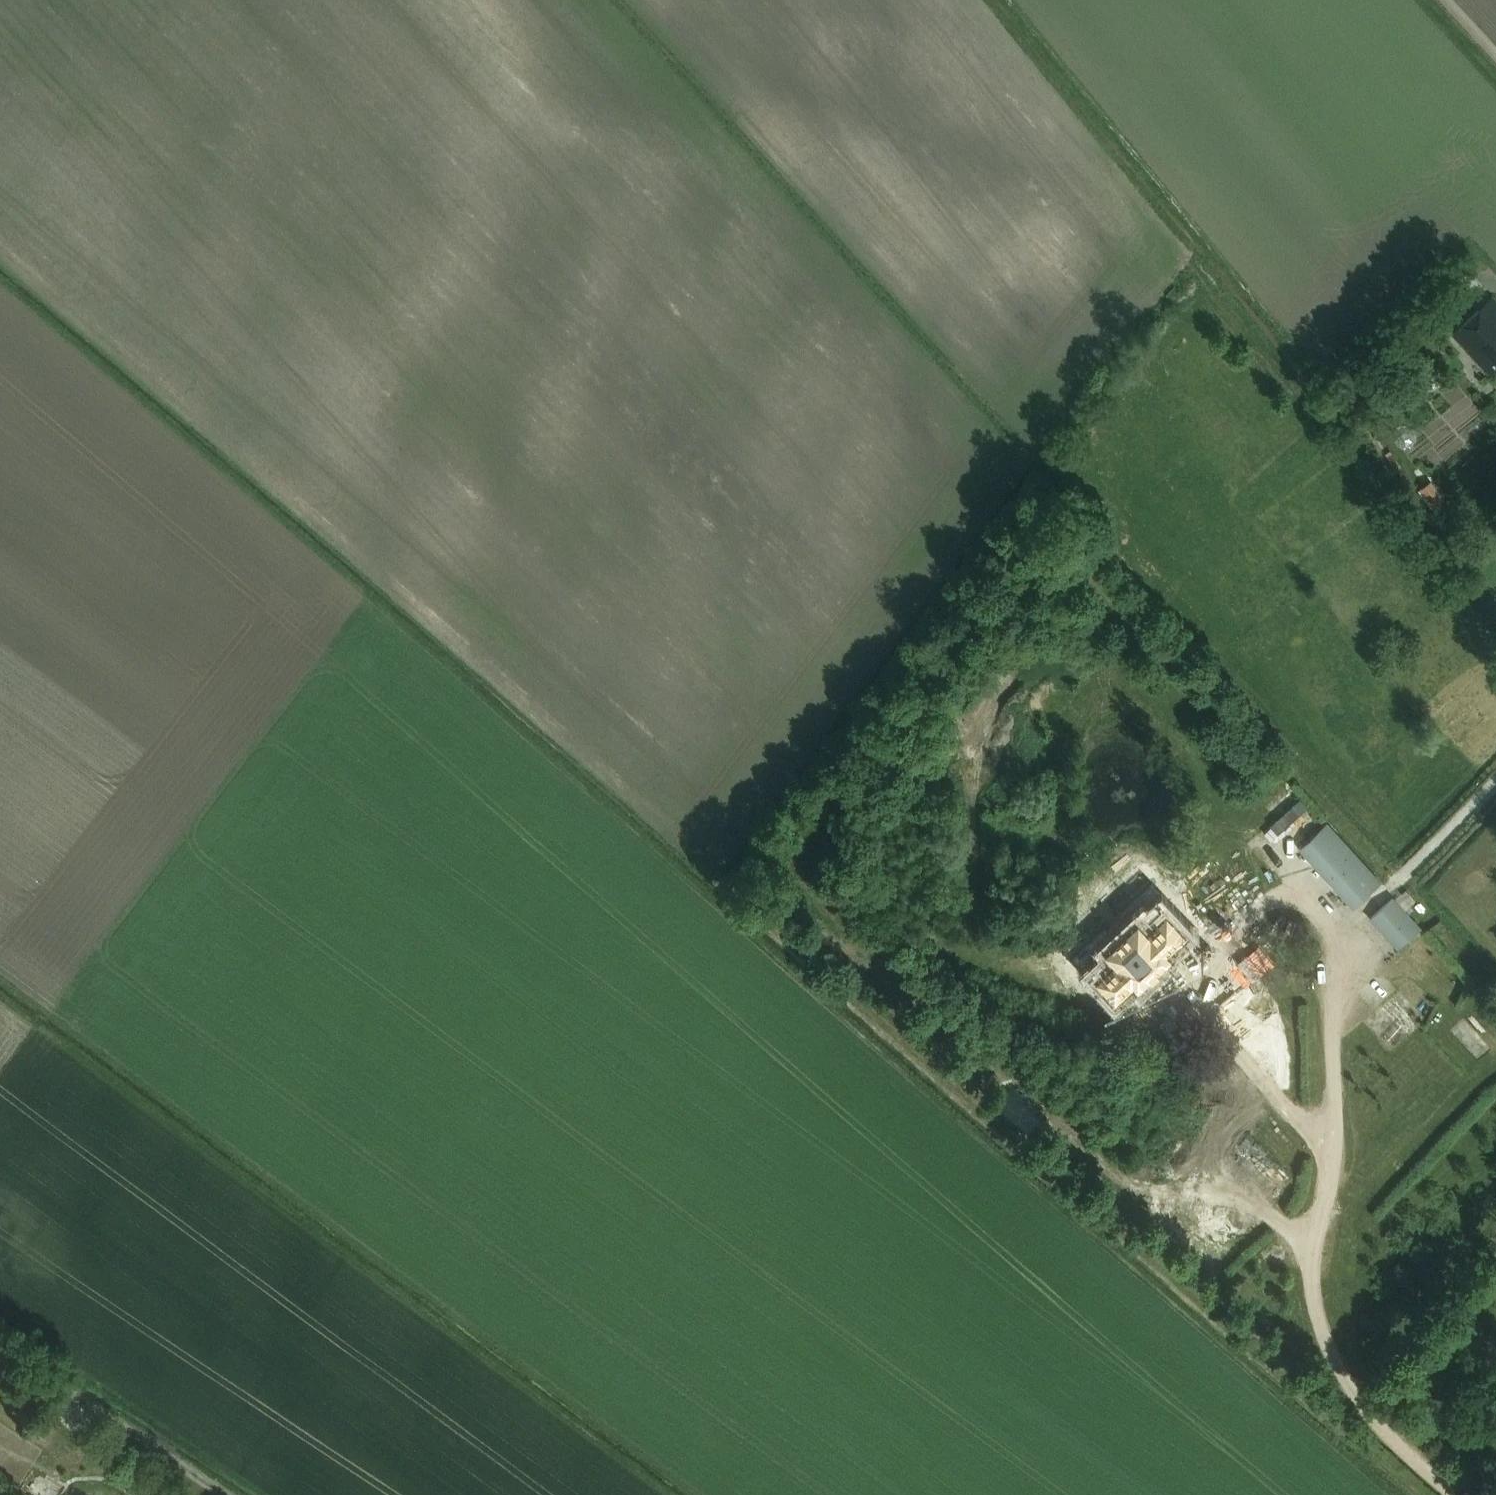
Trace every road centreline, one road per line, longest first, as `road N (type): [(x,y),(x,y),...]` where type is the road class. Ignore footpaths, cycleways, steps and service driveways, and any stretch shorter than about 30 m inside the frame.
road 1 (track): [(219,1494),(0,1347)]

